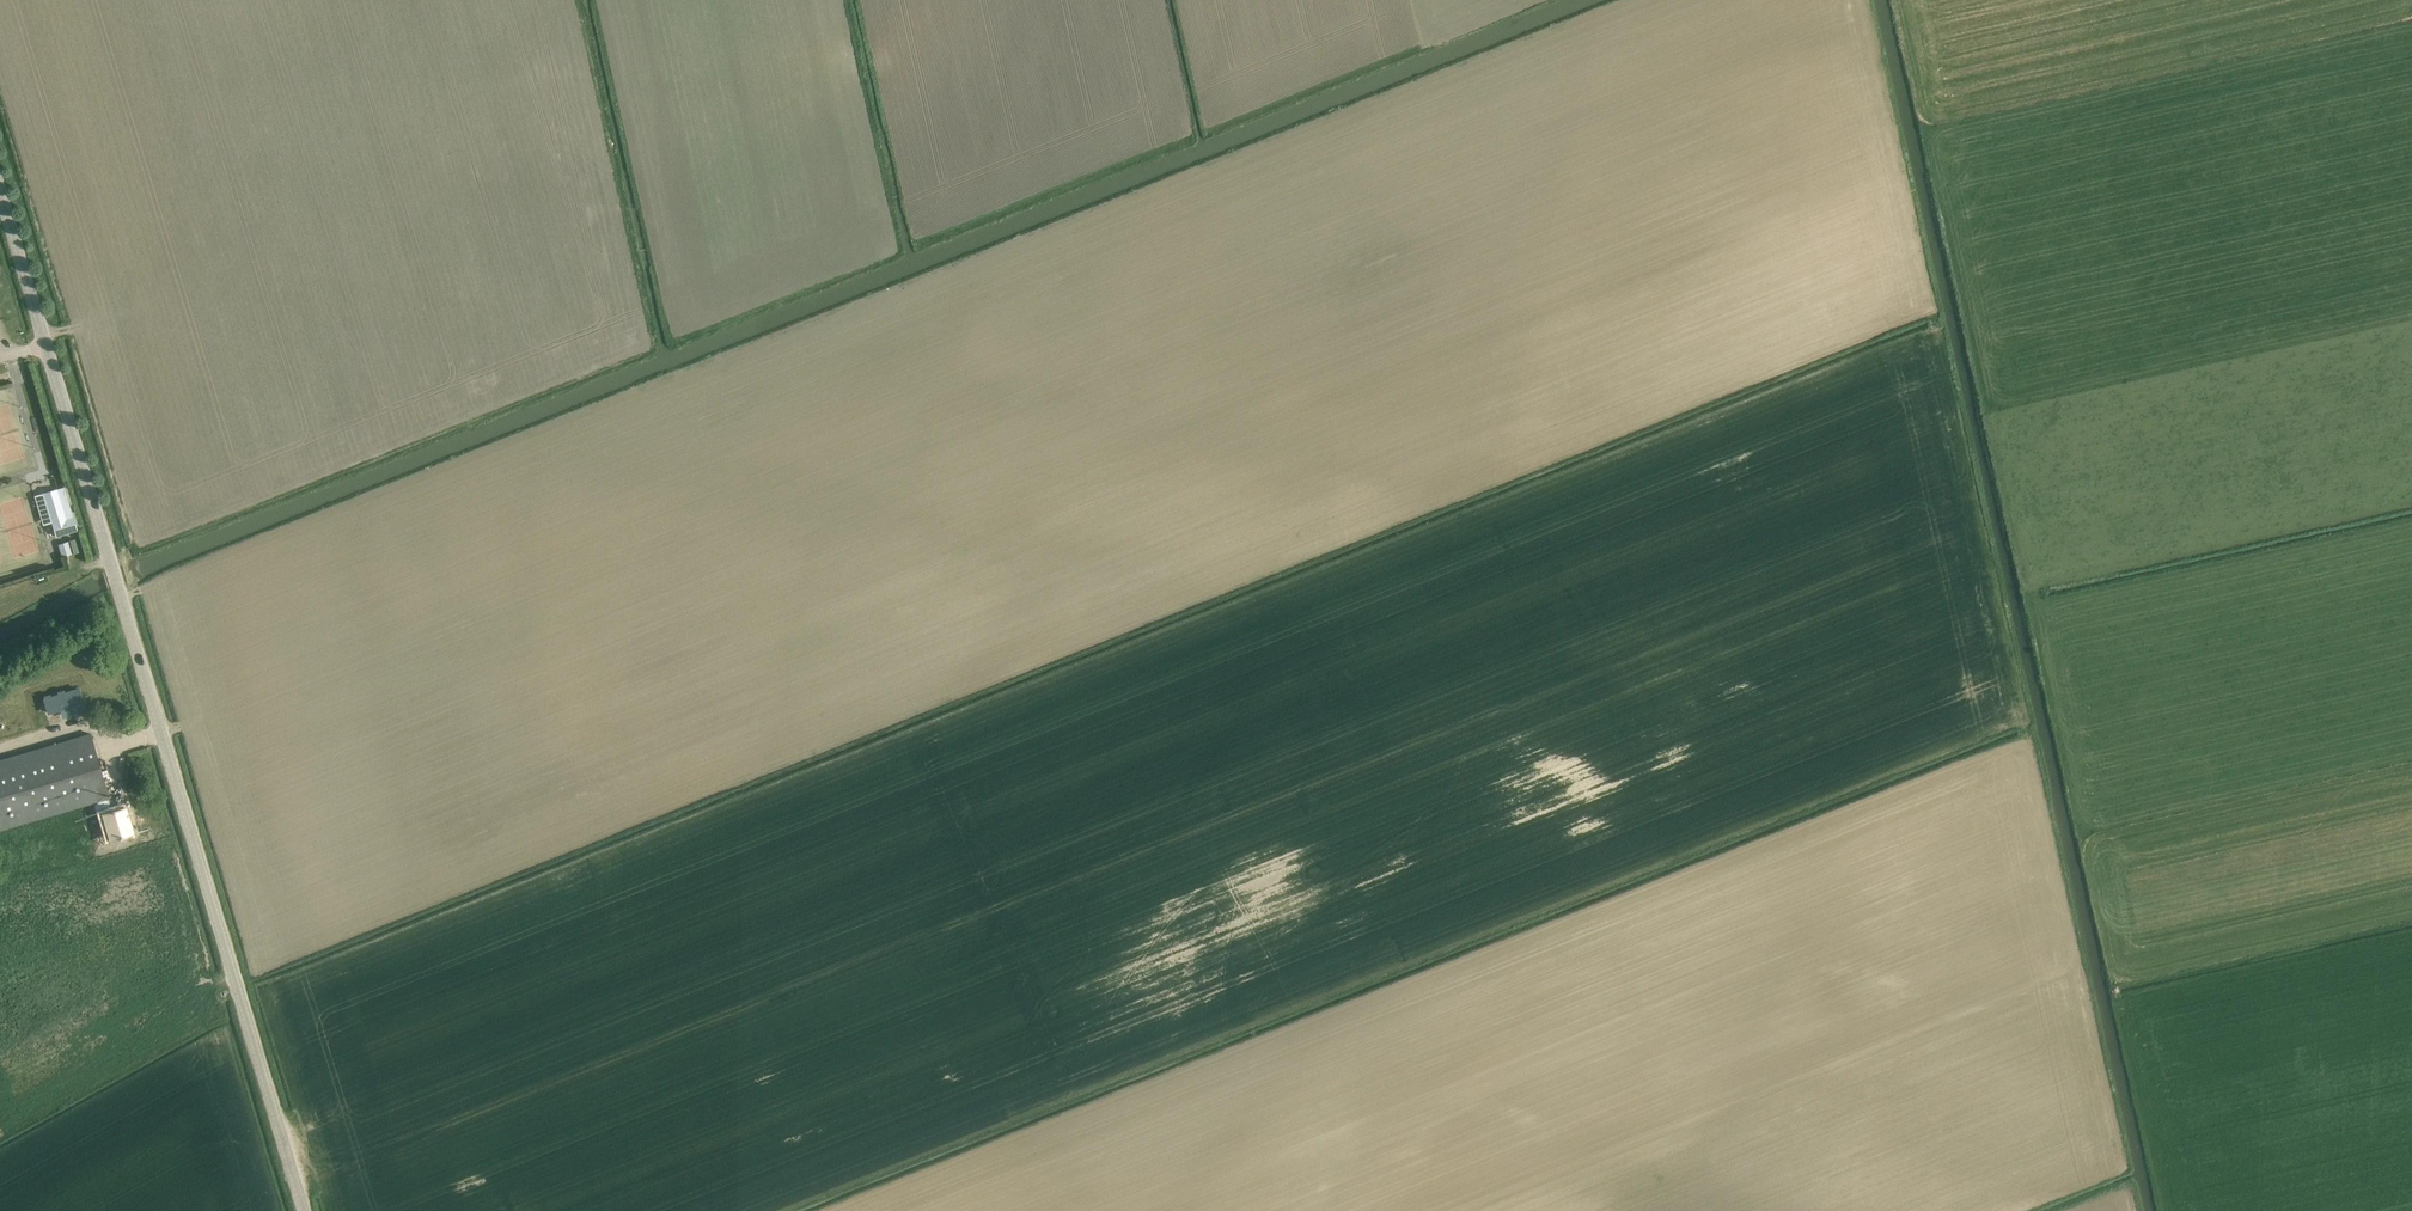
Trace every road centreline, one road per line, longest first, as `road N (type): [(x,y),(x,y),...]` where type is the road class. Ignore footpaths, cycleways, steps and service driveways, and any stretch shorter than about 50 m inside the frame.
road 1 (unclassified): [(307,1210),(0,191)]

